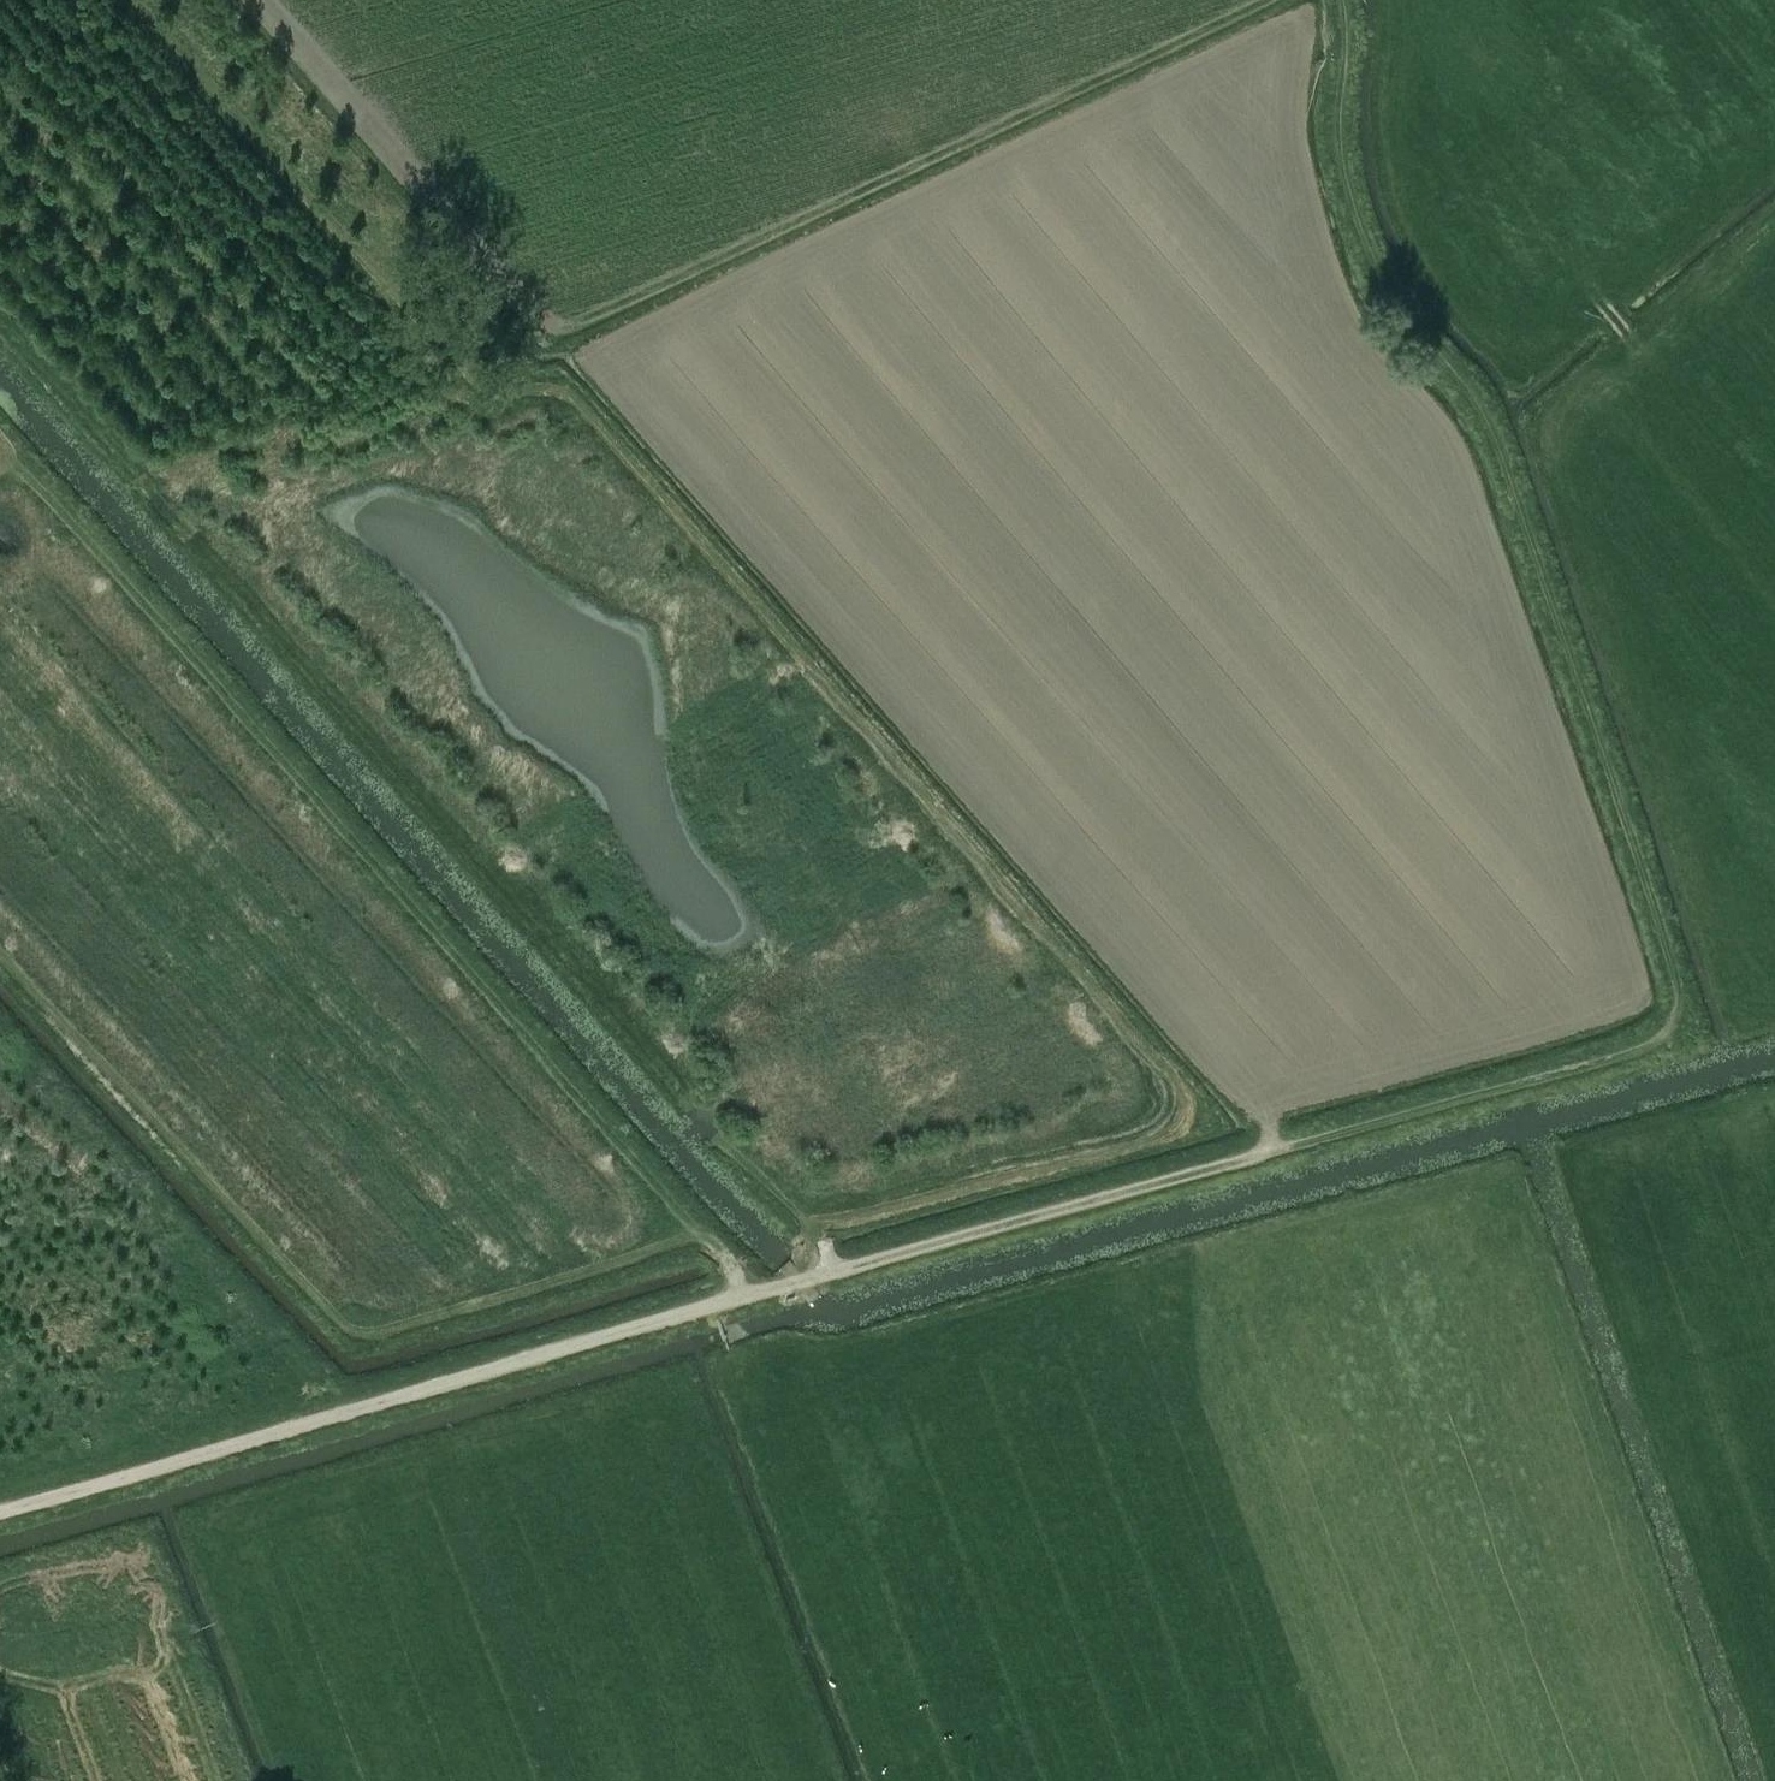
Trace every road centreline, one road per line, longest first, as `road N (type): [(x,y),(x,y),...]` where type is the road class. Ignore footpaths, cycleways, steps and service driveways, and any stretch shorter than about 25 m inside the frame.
road 1 (track): [(0,1517),(1651,1048),(1676,1016),(1678,972),(1492,433),(1386,283),(1345,184),(1346,0)]

